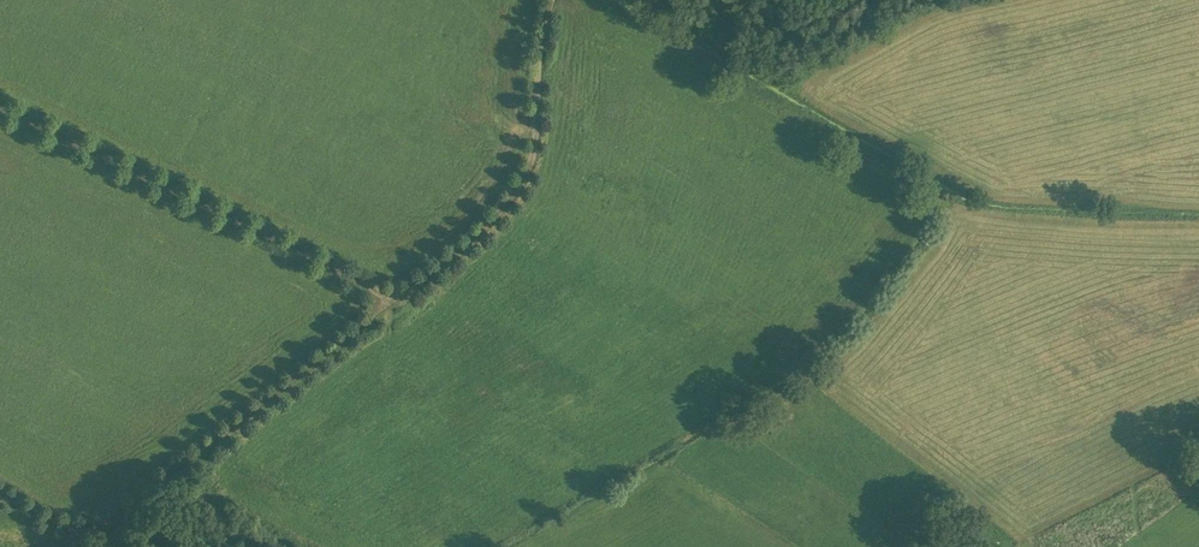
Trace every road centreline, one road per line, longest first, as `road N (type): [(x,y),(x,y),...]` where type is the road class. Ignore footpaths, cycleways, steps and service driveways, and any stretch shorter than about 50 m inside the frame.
road 1 (track): [(547,49),(529,171),(478,239),(85,535),(0,489)]
road 2 (track): [(398,299),(0,107)]

